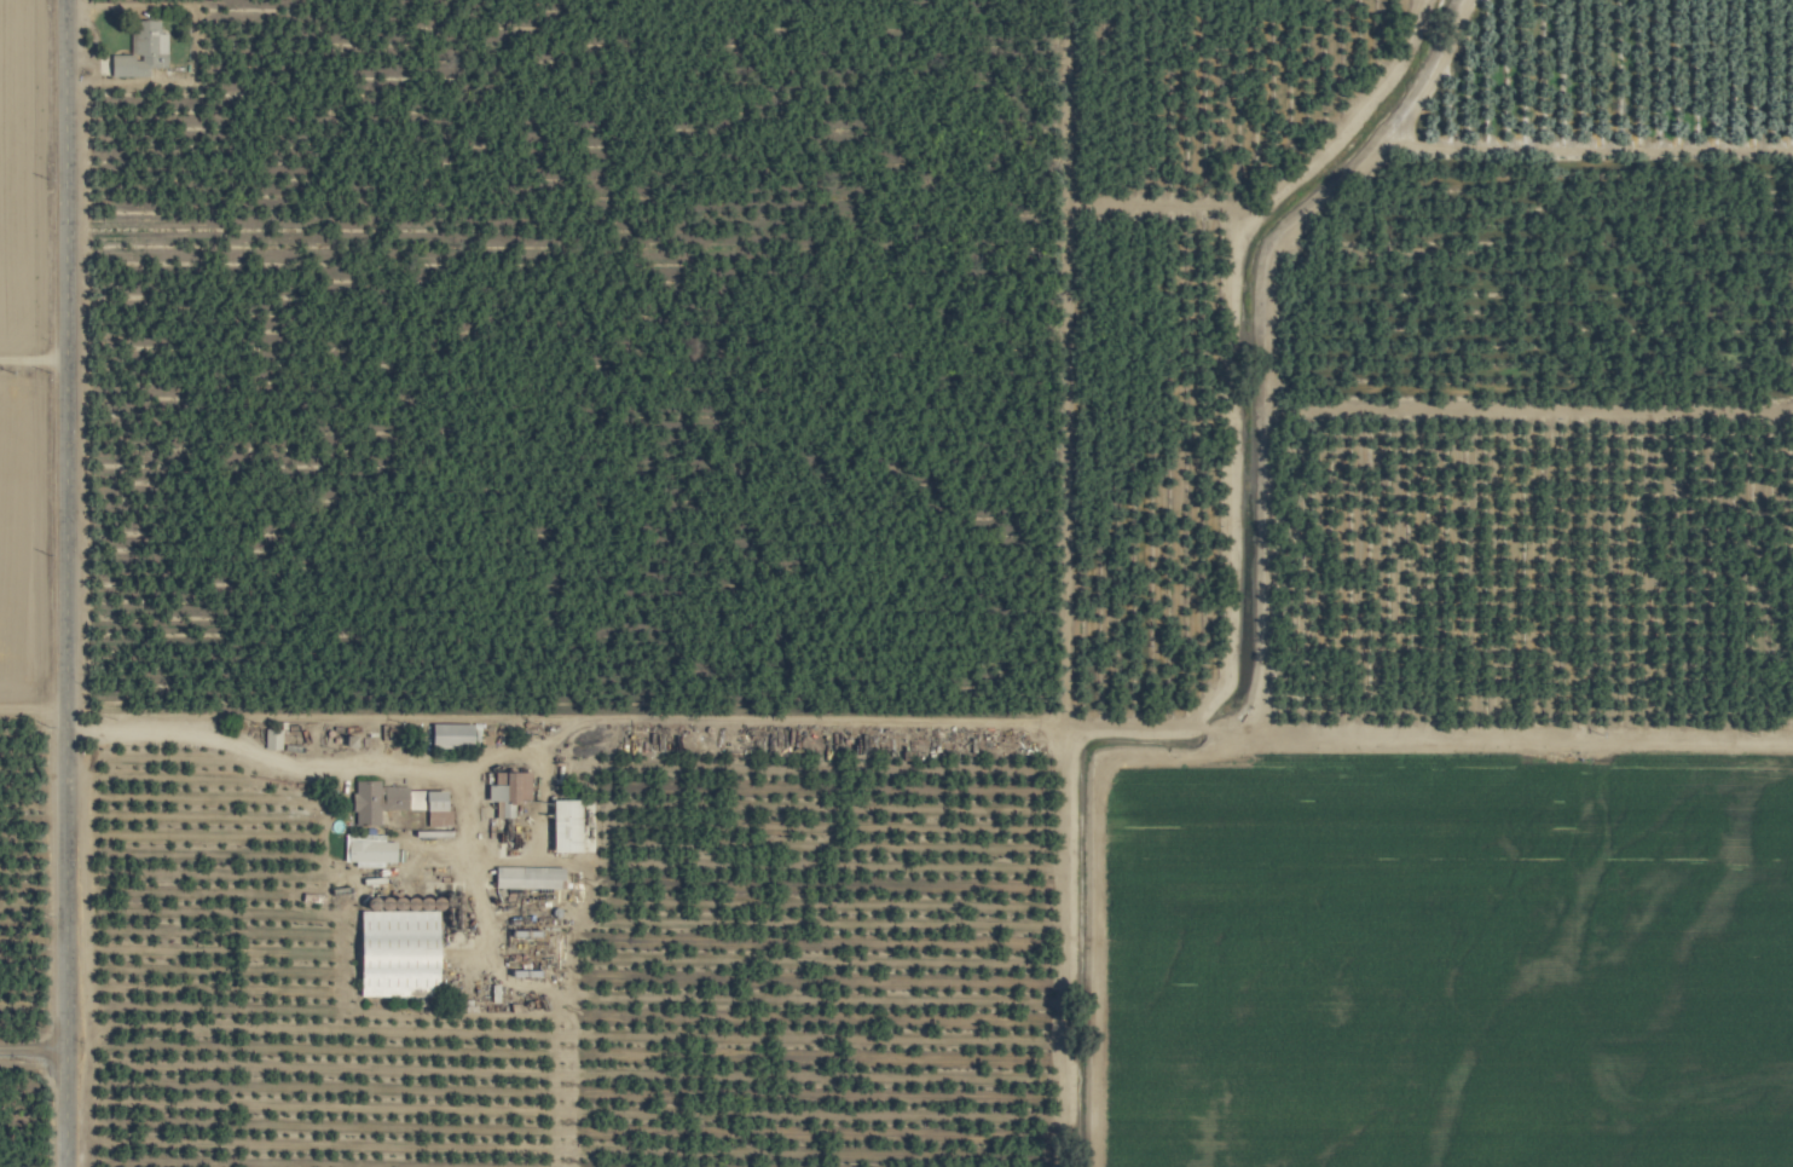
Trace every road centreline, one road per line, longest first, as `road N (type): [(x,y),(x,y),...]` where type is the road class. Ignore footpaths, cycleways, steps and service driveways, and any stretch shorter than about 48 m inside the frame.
road 1 (residential): [(71,1166),(69,0)]

